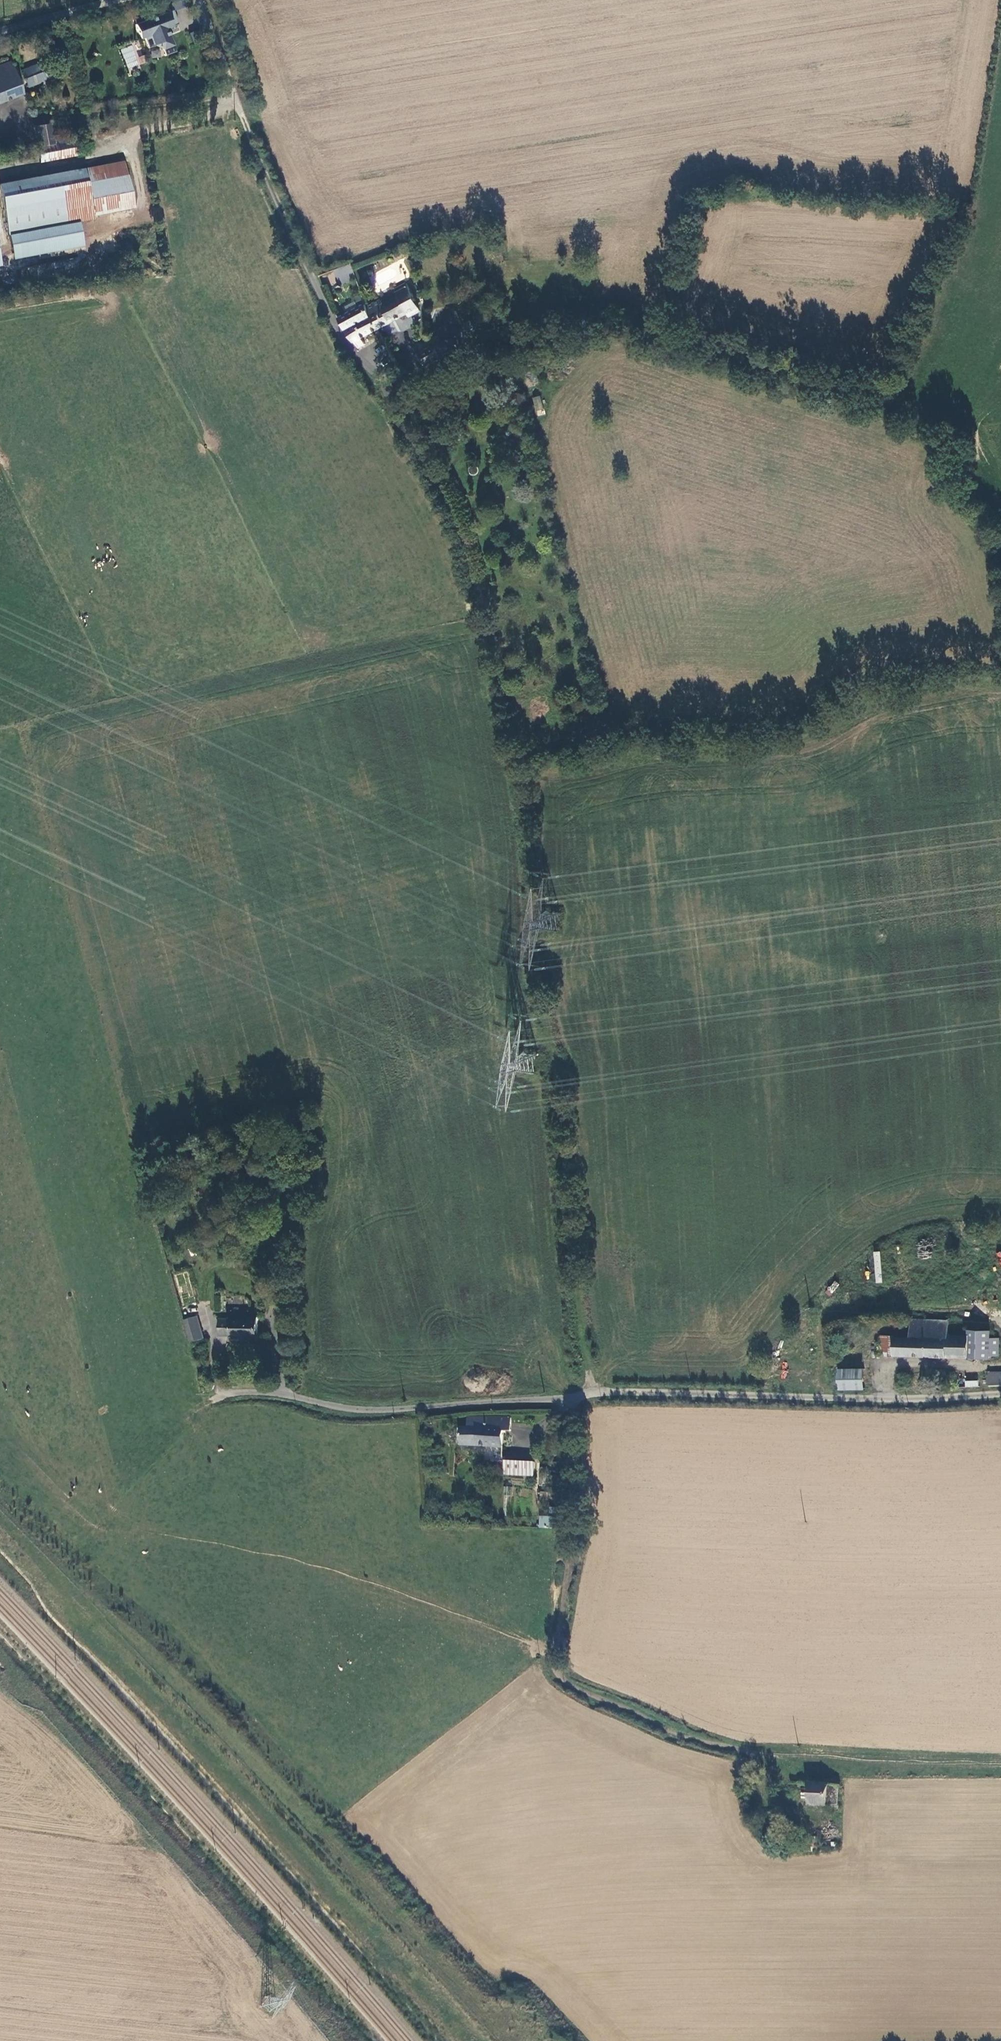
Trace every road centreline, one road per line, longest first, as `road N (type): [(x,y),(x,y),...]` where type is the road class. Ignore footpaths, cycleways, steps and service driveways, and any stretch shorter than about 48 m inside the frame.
road 1 (track): [(204,0),(235,101),(334,324),(386,390),(450,500),(465,544),(532,852),(543,1009)]
road 2 (unclassified): [(233,1394),(392,1411),(591,1392),(1000,1395)]
road 3 (track): [(0,1520),(62,1583),(81,1630),(470,2040)]
road 4 (track): [(764,1796),(747,1753),(673,1732),(555,1671),(576,1398)]
road 5 (track): [(336,2040),(0,1654)]
road 6 (track): [(591,1392),(543,1009)]
road 7 (track): [(115,147),(235,101)]
road 8 (unclassified): [(0,33),(124,0)]

